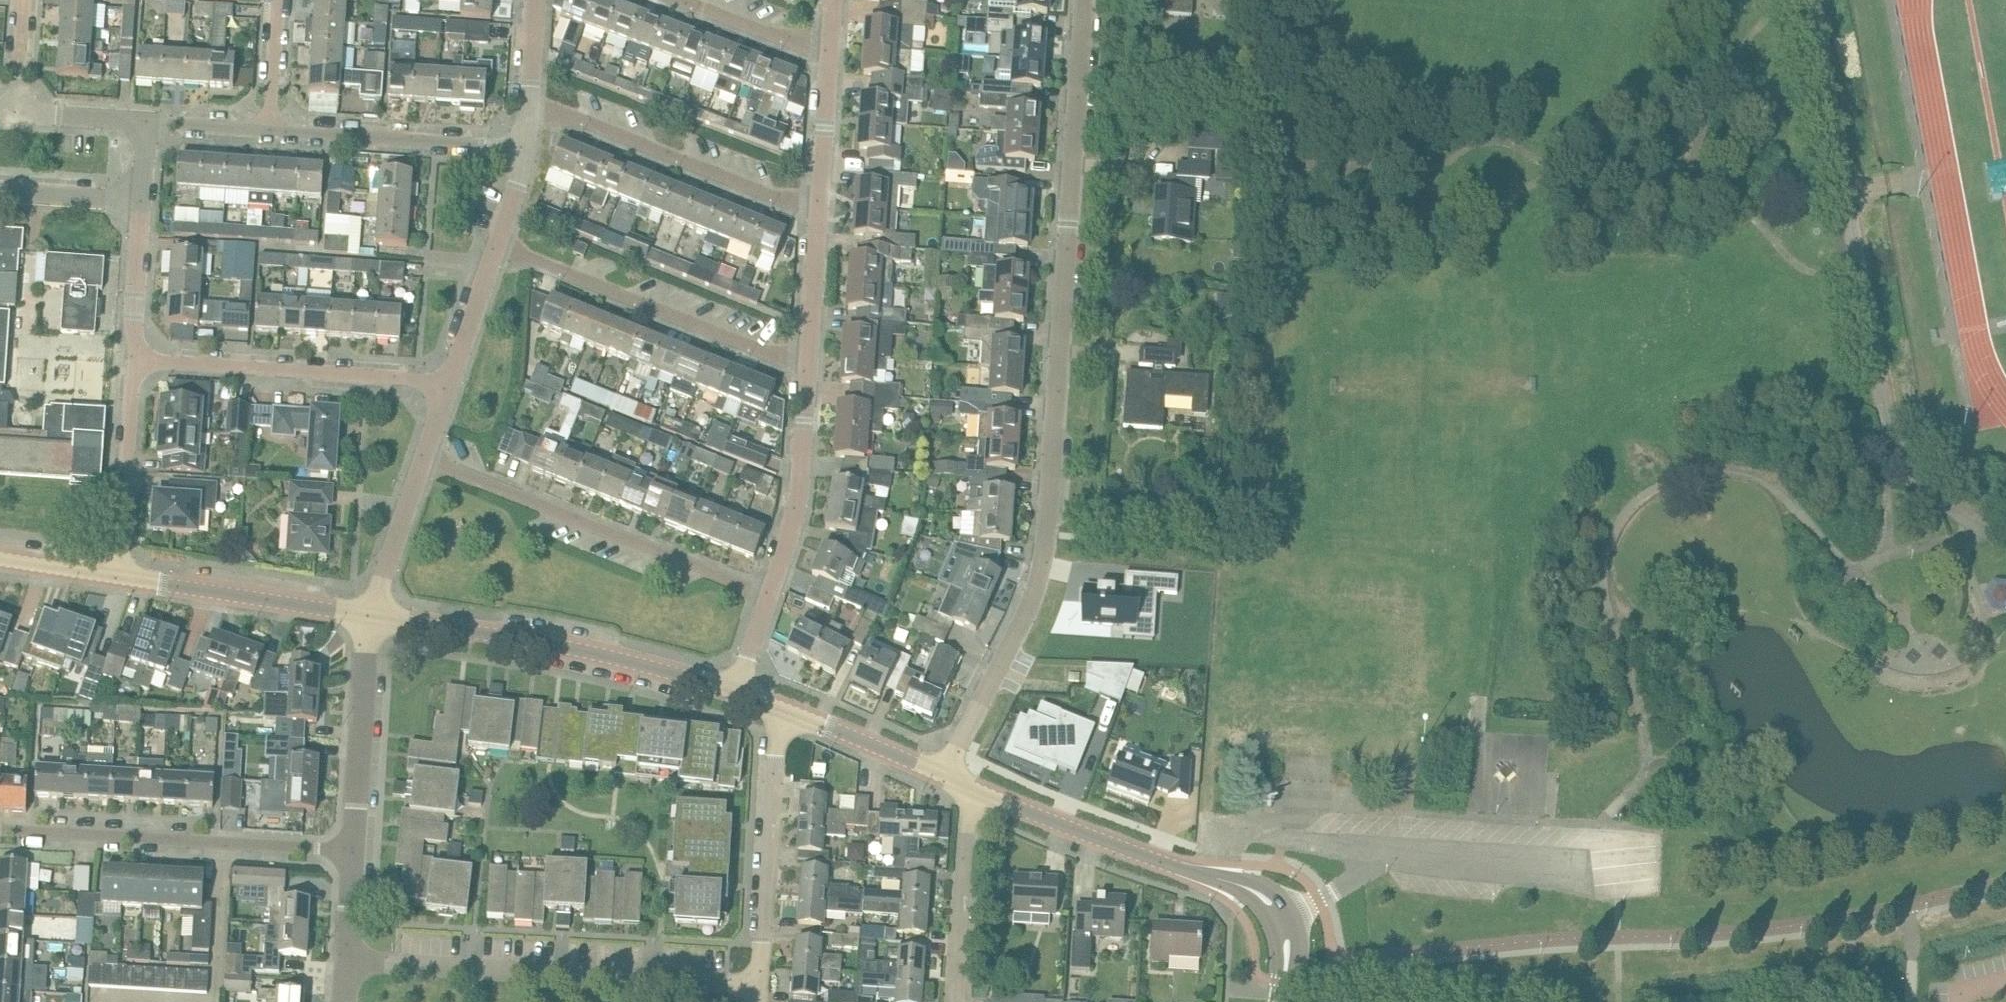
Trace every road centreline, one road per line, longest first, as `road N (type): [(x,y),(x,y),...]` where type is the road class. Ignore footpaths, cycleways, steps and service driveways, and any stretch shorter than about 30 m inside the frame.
road 1 (residential): [(947,775),(1026,613),(1045,556),(1084,0)]
road 2 (residential): [(1281,1001),(1287,927),(1255,890),(978,788)]
road 3 (residential): [(760,985),(348,960)]
road 4 (residential): [(770,597),(424,457)]
road 5 (residential): [(736,692),(604,654),(374,616)]
road 6 (residential): [(354,850),(0,828)]
road 7 (residential): [(497,244),(808,369)]
road 8 (residential): [(139,359),(450,380)]
road 9 (residential): [(819,213),(530,99)]
road 10 (residential): [(760,985),(781,708)]
road 11 (residential): [(374,616),(120,576)]
road 12 (residential): [(525,147),(269,129)]
road 13 (residential): [(354,850),(374,616)]
road 14 (residential): [(770,597),(796,515),(808,369)]
road 15 (unclassified): [(120,576),(139,359)]
road 16 (residential): [(956,1001),(967,825),(978,788)]
road 17 (residential): [(947,775),(781,708)]
road 18 (unclassified): [(374,616),(424,457)]
road 19 (residential): [(819,213),(830,53)]
road 20 (unclassified): [(139,359),(141,201)]
road 21 (residential): [(808,369),(819,213)]
road 22 (residential): [(685,0),(830,53)]
road 23 (residential): [(450,380),(497,244)]
road 24 (unclassified): [(141,201),(0,190)]
road 25 (unclassified): [(147,121),(16,111)]
road 26 (residential): [(278,0),(269,129)]
road 27 (residential): [(269,129),(147,121)]
road 28 (residential): [(120,576),(0,558)]

